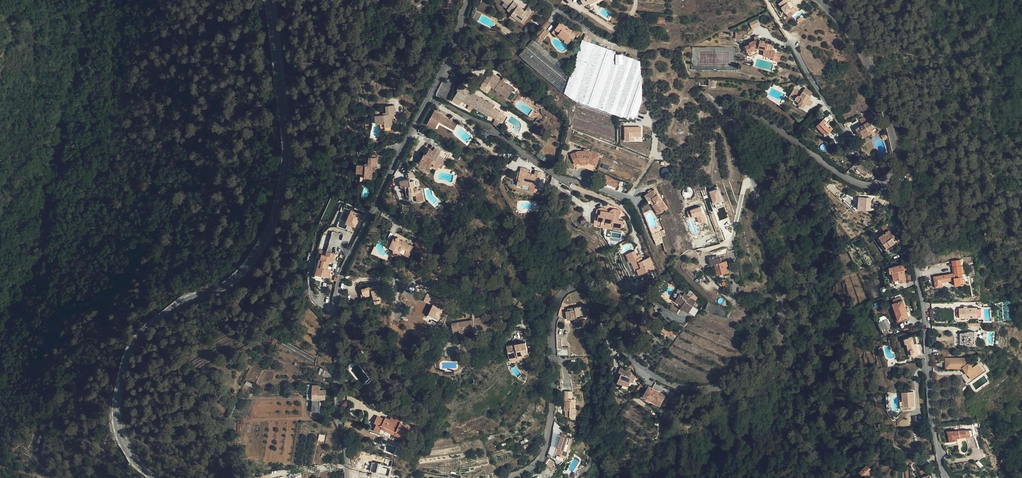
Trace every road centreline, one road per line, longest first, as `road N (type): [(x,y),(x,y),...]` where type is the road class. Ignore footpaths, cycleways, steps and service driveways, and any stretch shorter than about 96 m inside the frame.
road 1 (unclassified): [(510,477),(540,460),(547,442),(554,314),(572,288),(589,291),(626,353),(666,383),(700,389),(731,384),(772,352),(779,283),(735,119),(770,124),(850,180),(890,184)]
road 2 (tertiary): [(269,0),(287,158),(281,213),(236,283),(175,306),(126,358),(119,430),(136,463),(156,477)]
road 3 (residential): [(348,477),(335,356),(342,272),(446,63),(467,0)]
road 4 (residential): [(945,477),(921,293),(890,184)]
road 5 (unclassified): [(890,184),(898,166),(885,102),(860,47),(817,0)]

